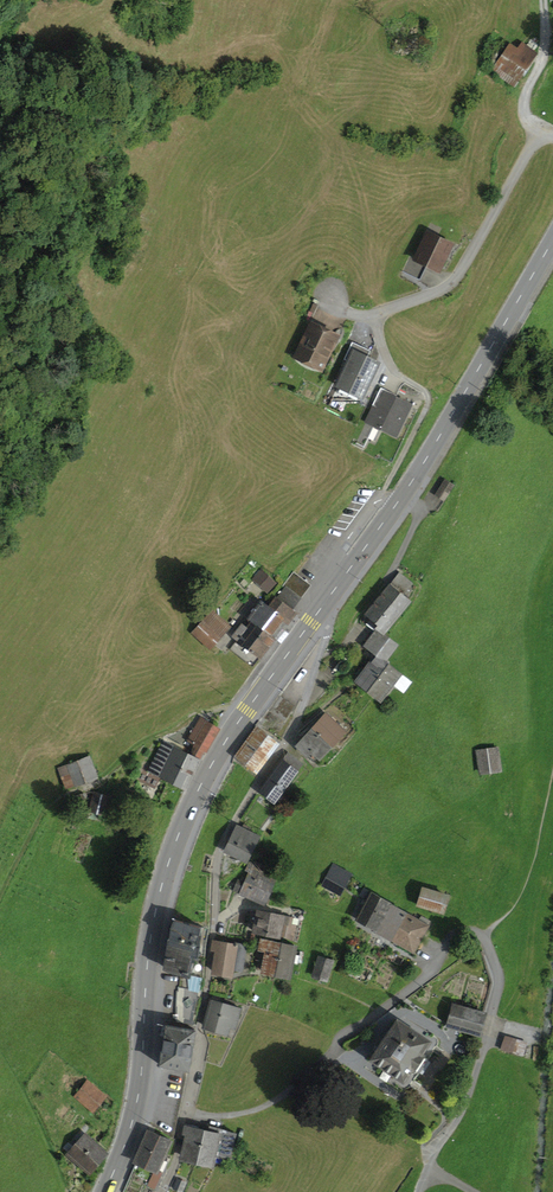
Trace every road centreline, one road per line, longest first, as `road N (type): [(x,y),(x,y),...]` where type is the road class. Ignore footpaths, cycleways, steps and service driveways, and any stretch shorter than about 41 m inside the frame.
road 1 (primary): [(319,610),(219,753),(168,864),(152,934),(138,1099),(104,1191)]
road 2 (residential): [(319,610),(328,630),(294,728),(223,842),(184,1112)]
road 3 (track): [(0,814),(33,751),(112,742),(174,657),(182,637),(179,582),(193,565),(244,549),(270,560),(304,546),(342,553)]
road 4 (primary): [(552,240),(406,490),(319,610)]
road 5 (residential): [(482,936),(452,937),(433,970),(265,1106),(239,1115),(184,1112)]
road 6 (residential): [(552,135),(544,132),(530,147),(451,283),(377,312),(329,306)]

